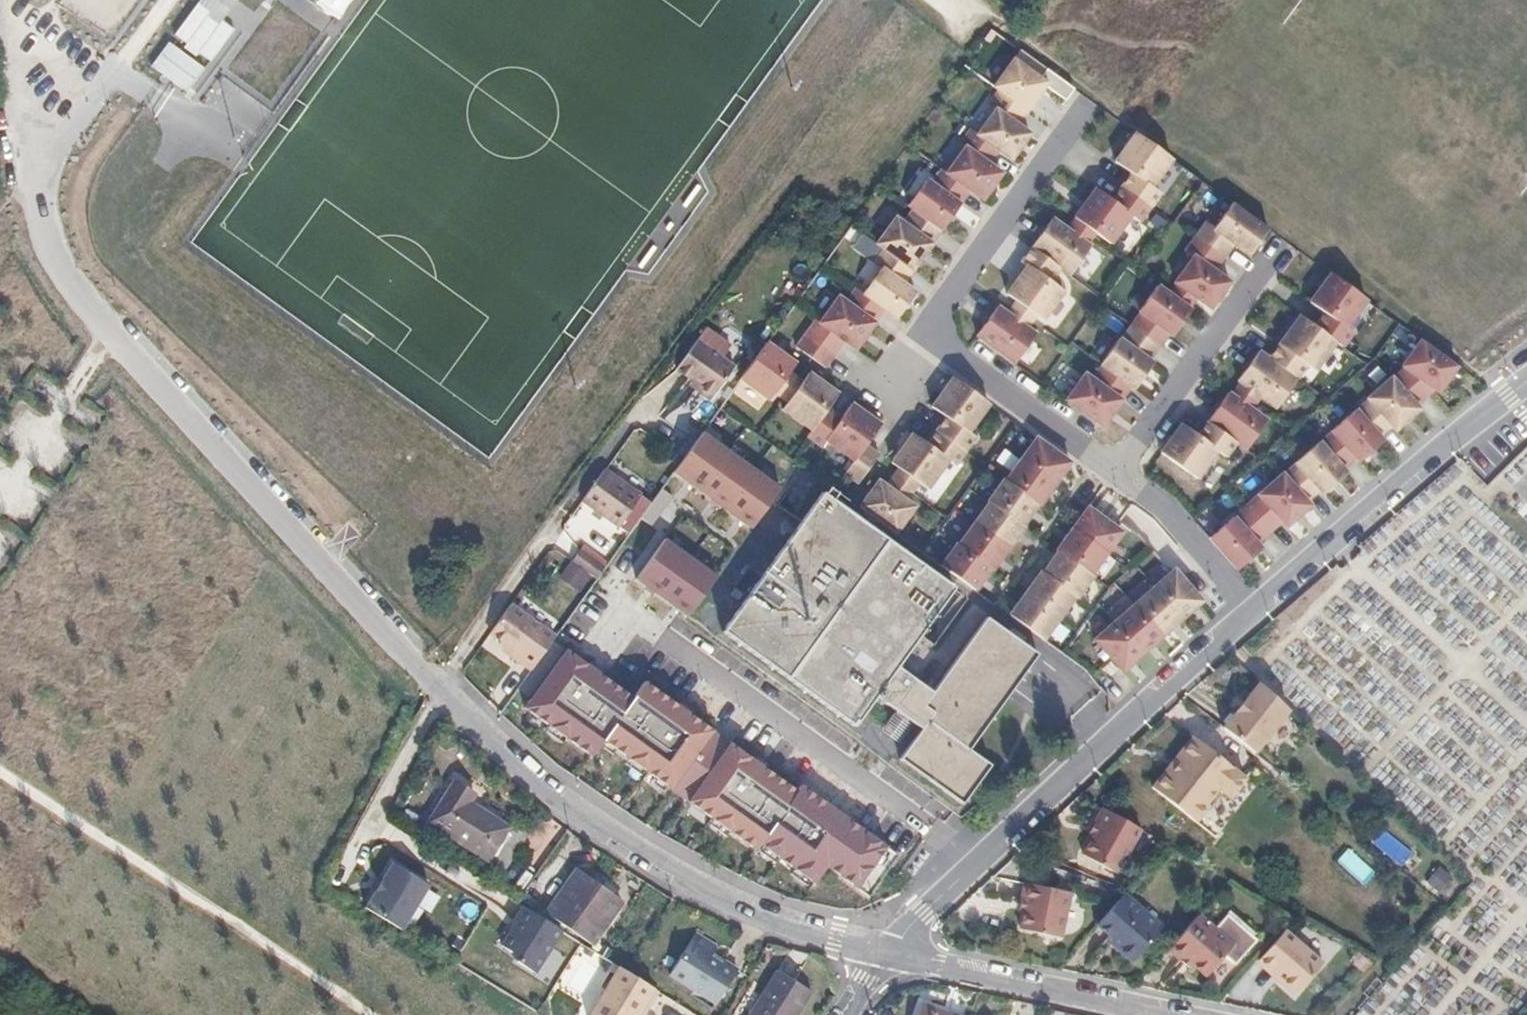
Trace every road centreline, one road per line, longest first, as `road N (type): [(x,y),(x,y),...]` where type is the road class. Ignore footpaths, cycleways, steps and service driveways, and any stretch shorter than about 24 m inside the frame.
road 1 (unclassified): [(410,660),(122,347),(56,264),(35,180)]
road 2 (residential): [(882,953),(784,926),(610,840),(546,795),(410,660)]
road 3 (residential): [(634,611),(980,862)]
road 4 (residential): [(1246,616),(1526,386)]
road 5 (residential): [(980,862),(1246,616)]
road 6 (residential): [(1153,1014),(882,953)]
road 7 (residential): [(1087,107),(927,333)]
road 8 (residential): [(1113,473),(1272,253)]
road 9 (residential): [(927,333),(1113,473)]
road 10 (residential): [(1113,473),(1164,515),(1246,616)]
road 11 (track): [(35,180),(3,0)]
road 12 (residential): [(882,953),(980,862)]

